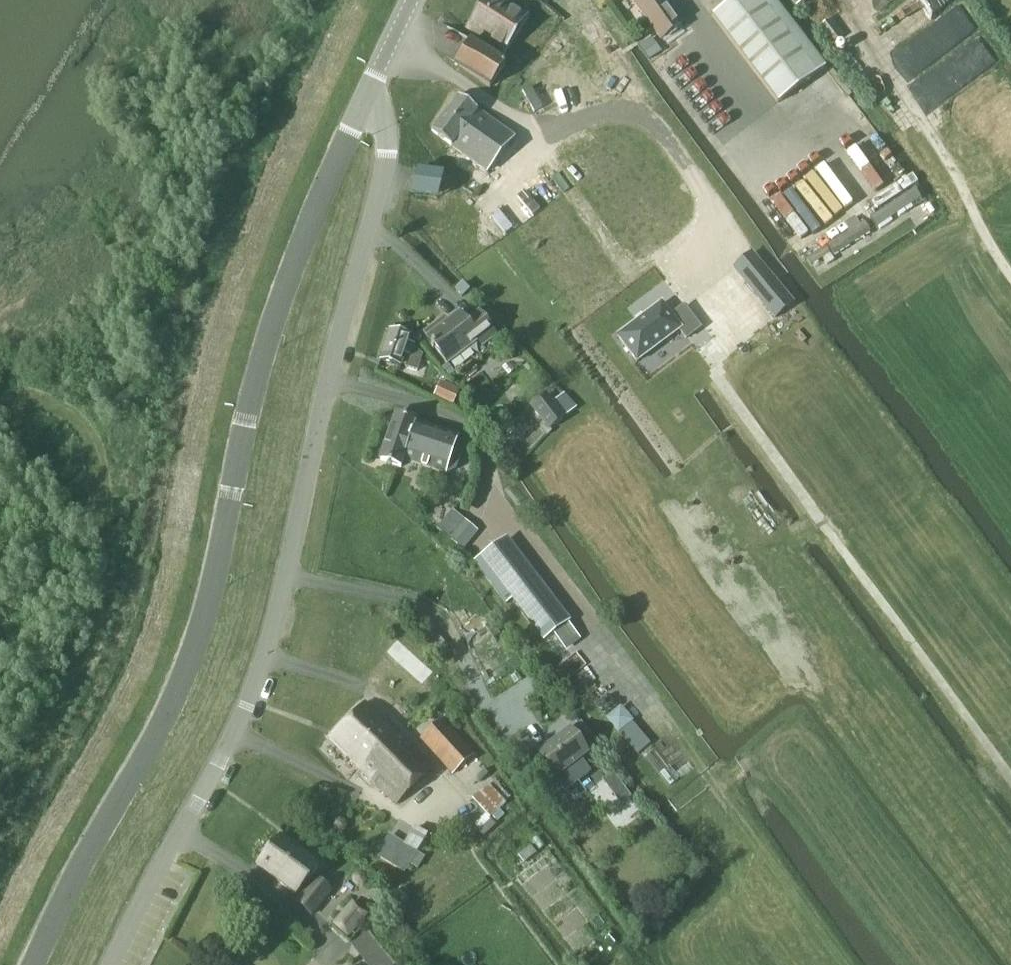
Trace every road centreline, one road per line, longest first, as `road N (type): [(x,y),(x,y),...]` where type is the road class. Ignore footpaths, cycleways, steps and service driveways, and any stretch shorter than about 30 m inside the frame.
road 1 (tertiary): [(367,96),(271,325),(185,674),(33,964)]
road 2 (residential): [(112,964),(267,661),(326,380),(386,156),(386,122),(367,96)]
road 3 (track): [(1010,780),(832,540)]
road 4 (track): [(1010,291),(911,118)]

